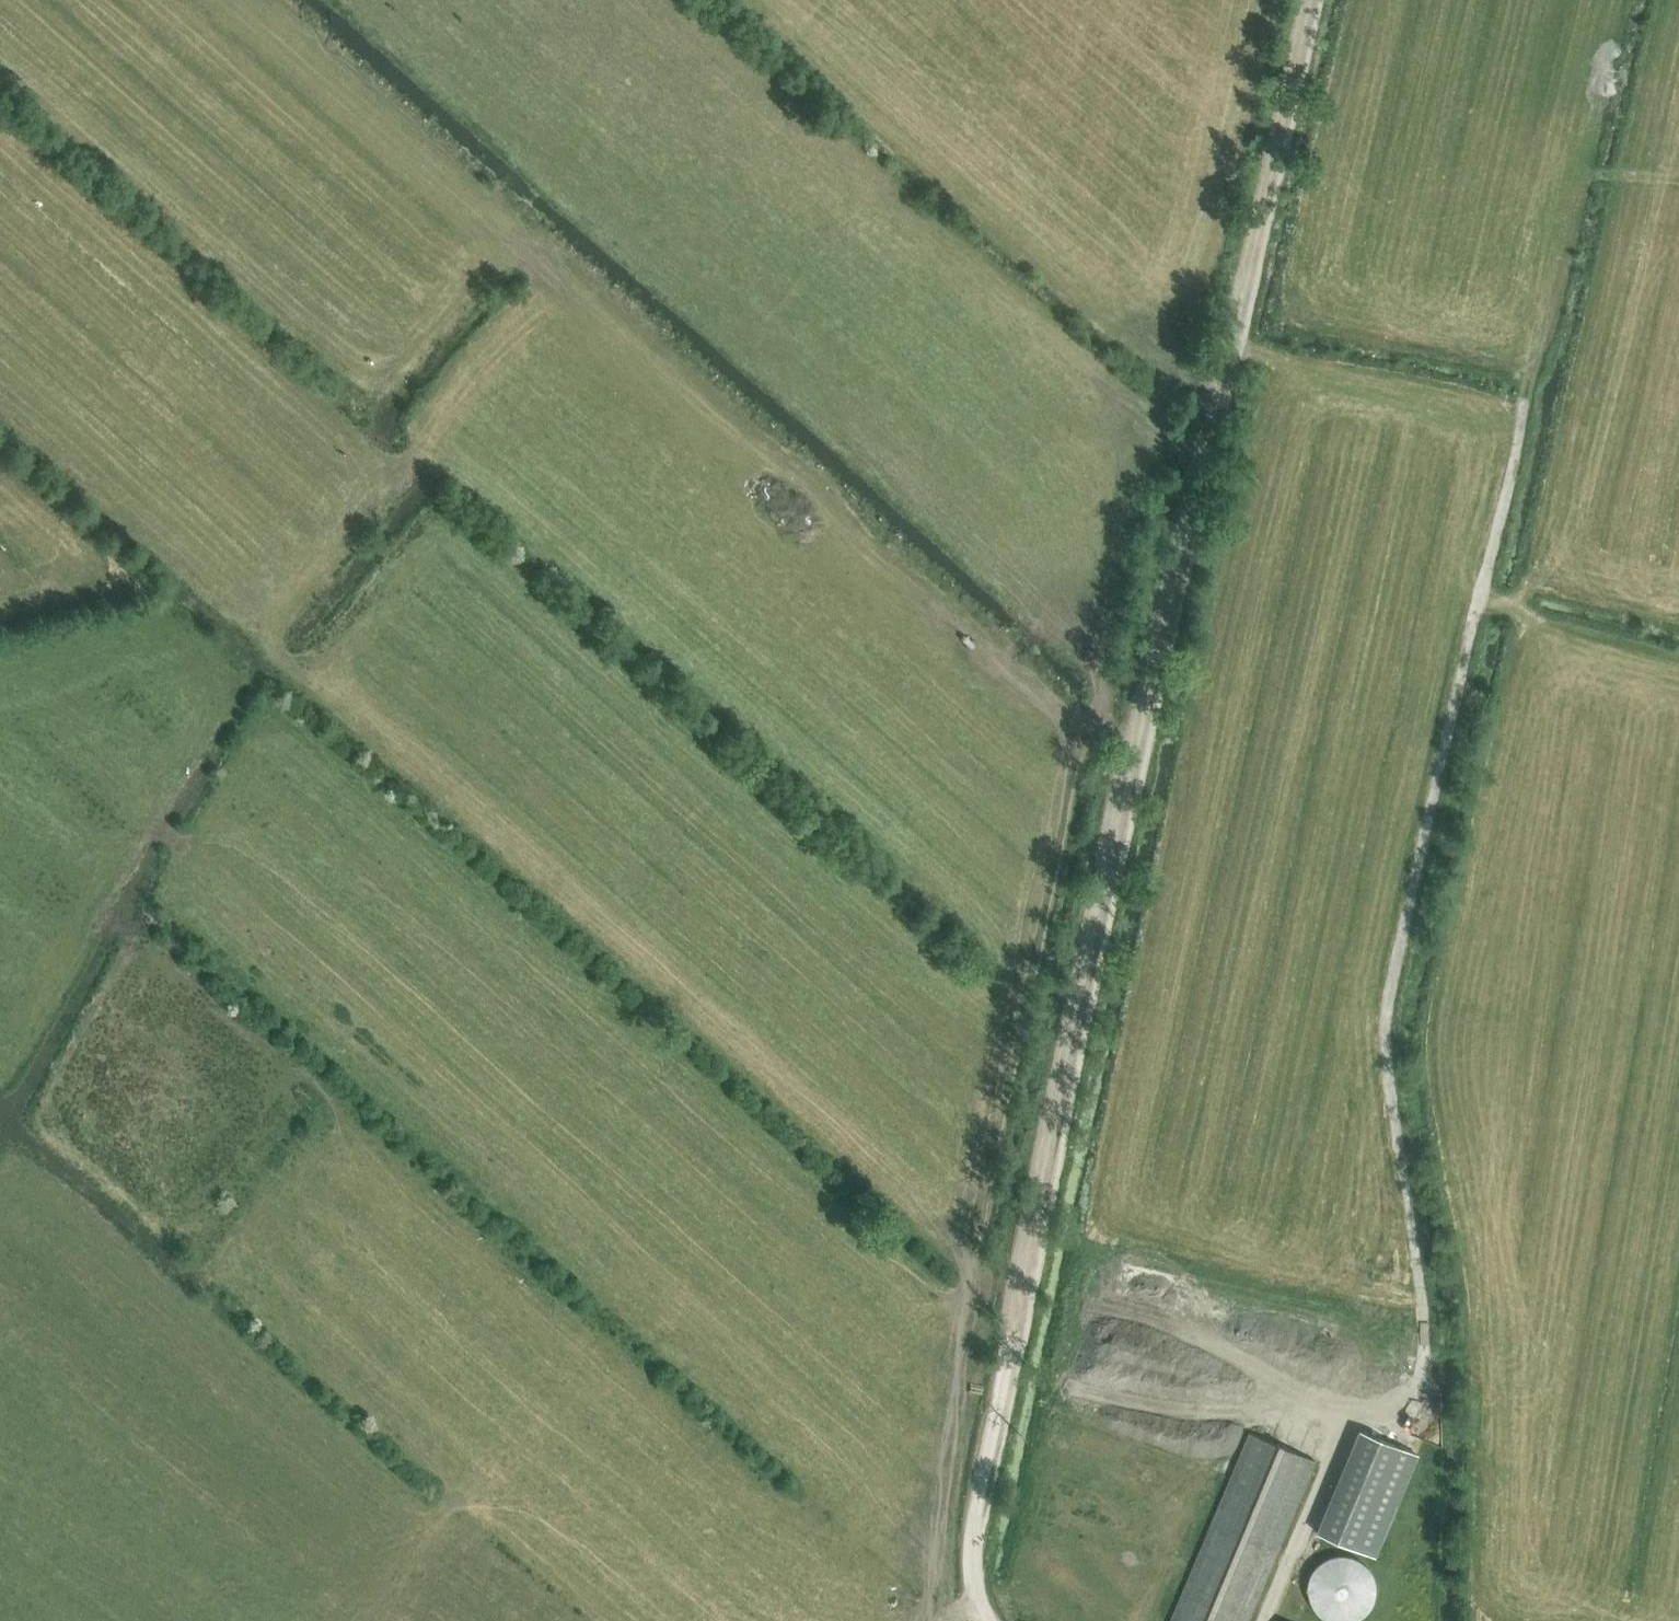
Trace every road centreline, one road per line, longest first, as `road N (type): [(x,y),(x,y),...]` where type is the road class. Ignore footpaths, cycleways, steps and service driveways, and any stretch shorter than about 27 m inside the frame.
road 1 (track): [(1313,0),(972,1523),(976,1605),(985,1620)]

